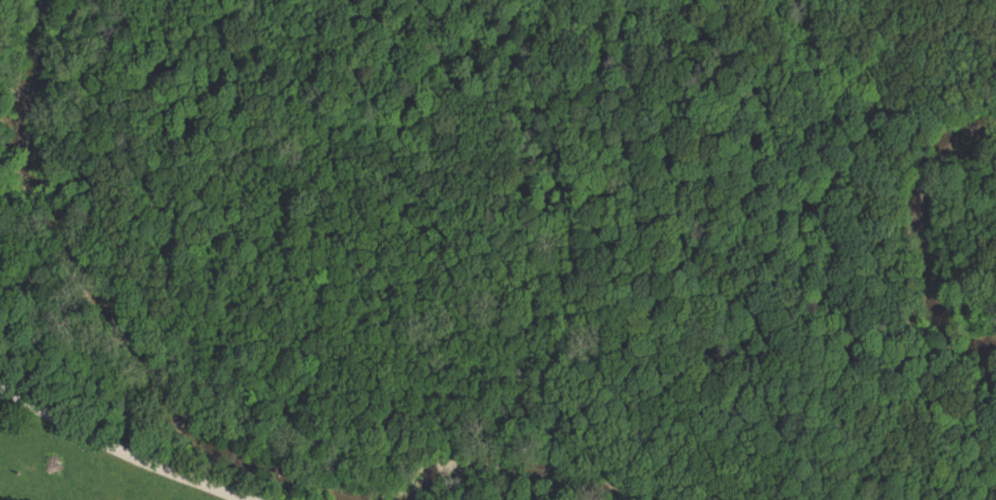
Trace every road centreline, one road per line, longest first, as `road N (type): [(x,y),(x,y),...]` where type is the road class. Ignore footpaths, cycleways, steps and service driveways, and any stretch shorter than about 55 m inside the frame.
road 1 (residential): [(268,499),(0,385)]

